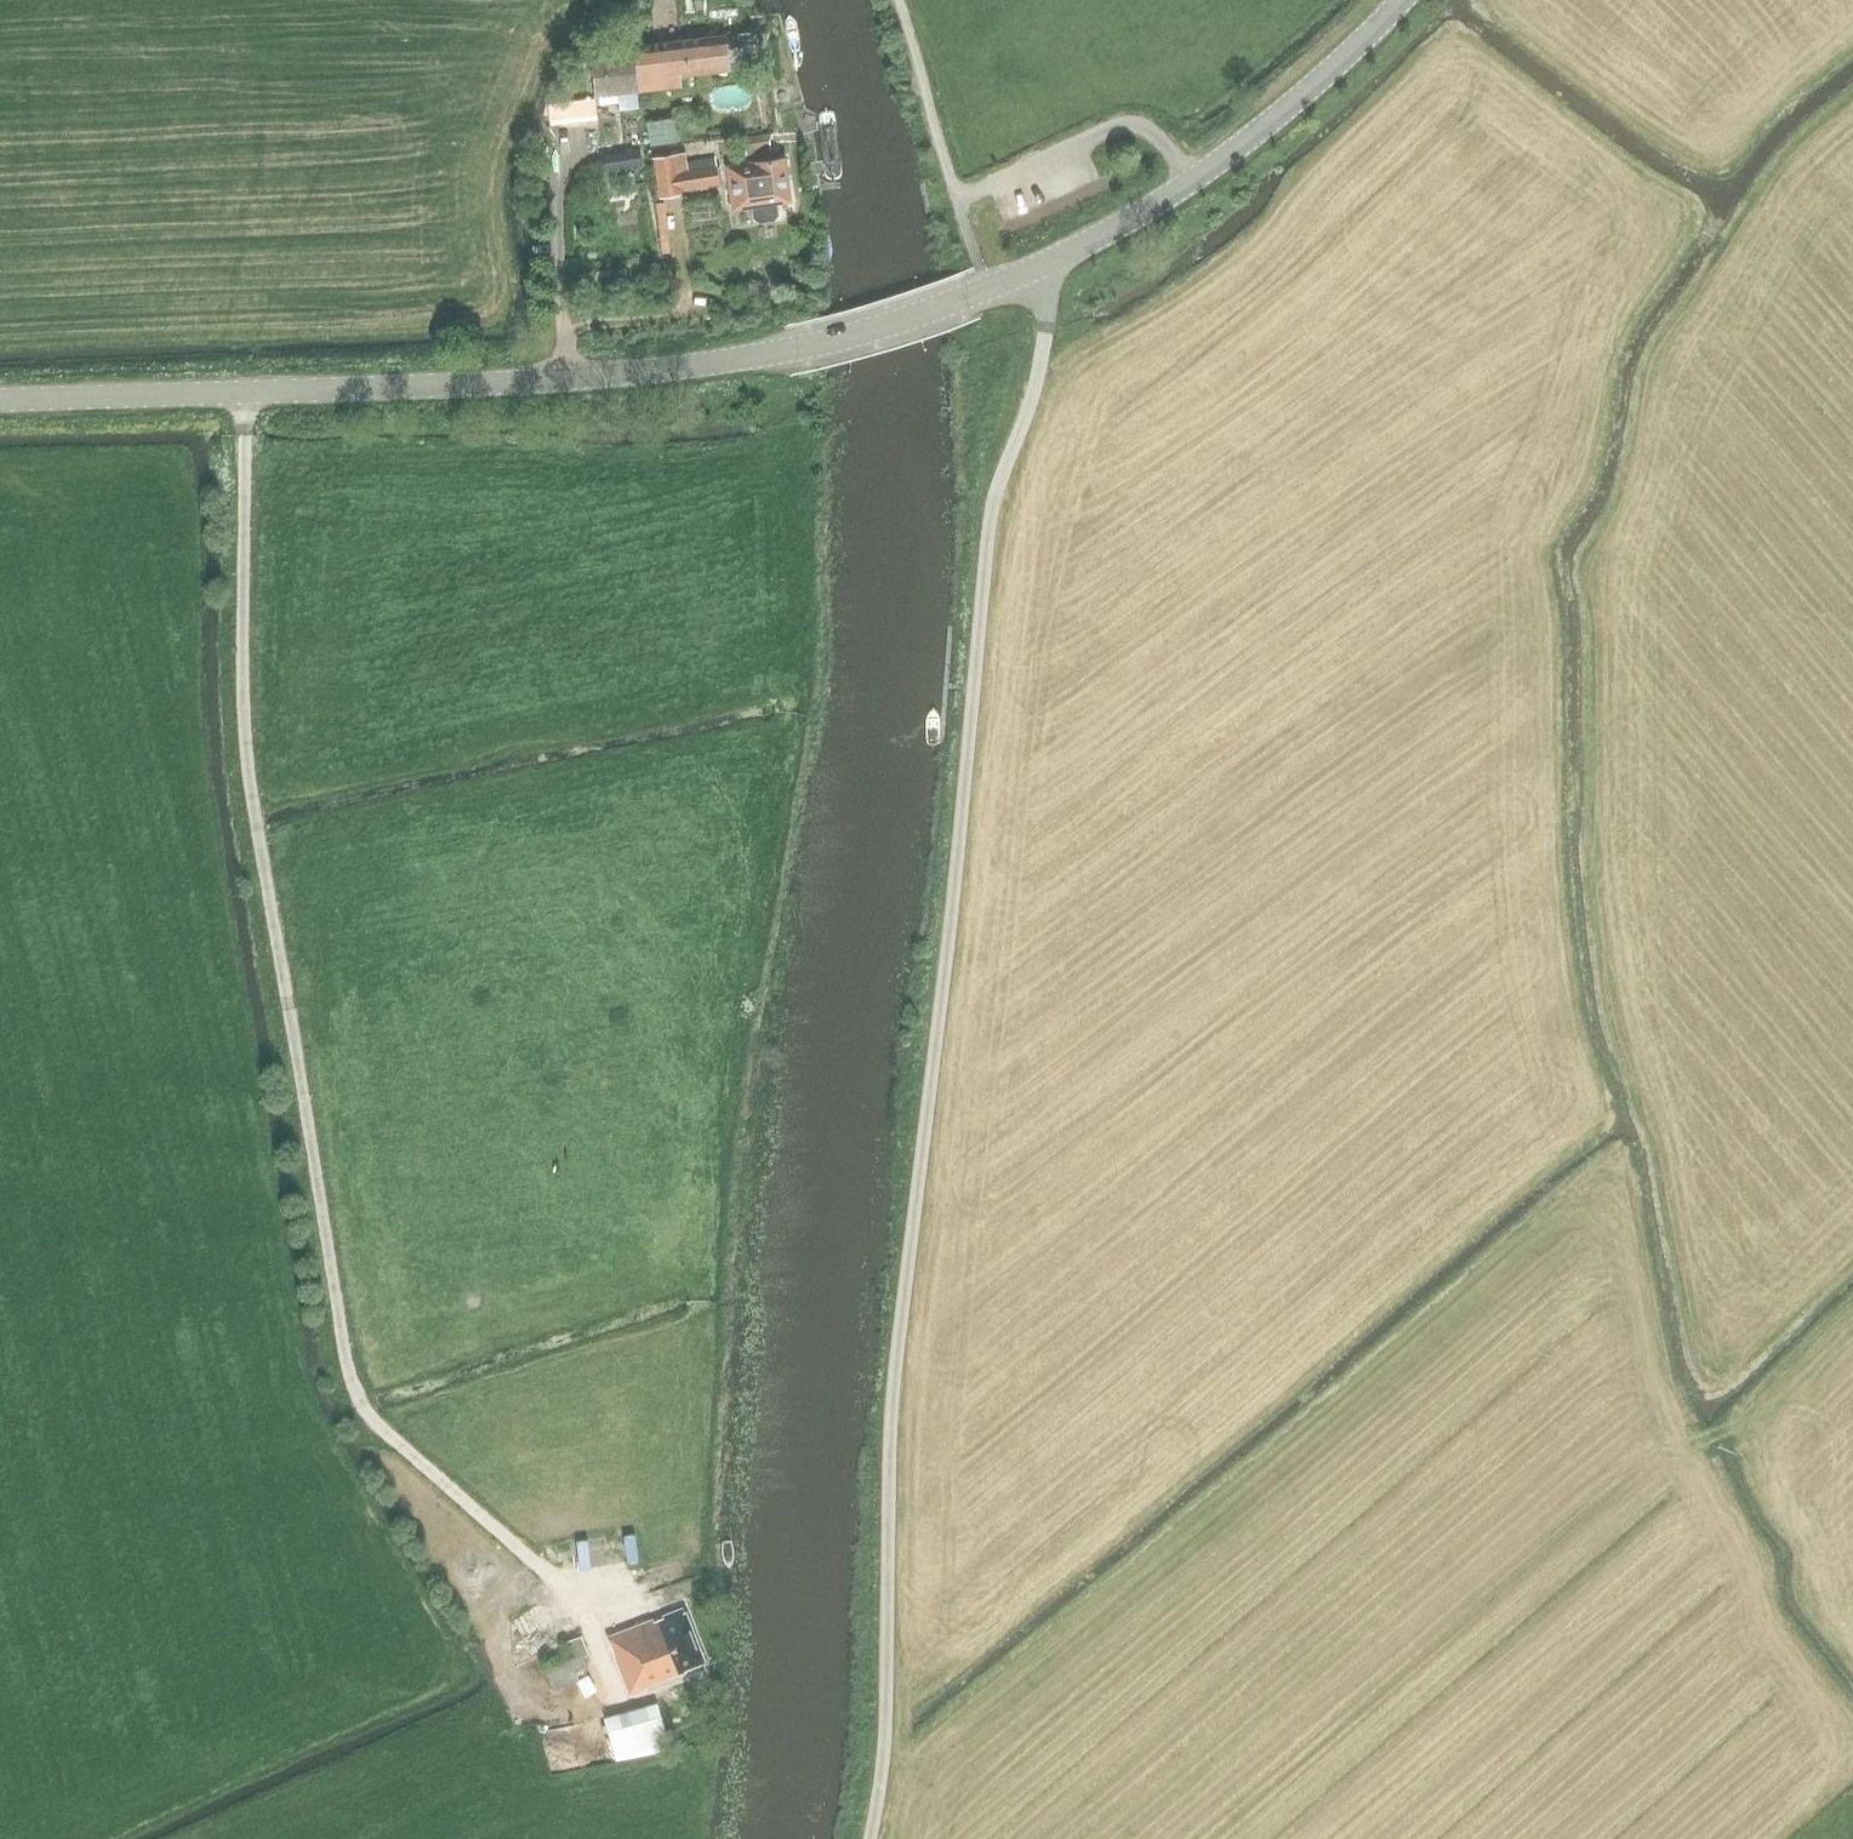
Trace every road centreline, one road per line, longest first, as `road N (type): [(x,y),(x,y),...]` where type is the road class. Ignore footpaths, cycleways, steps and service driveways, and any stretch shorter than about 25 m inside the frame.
road 1 (unclassified): [(869,1838),(886,1737),(895,1383),(990,520),(1043,354),(1046,296),(1038,270)]
road 2 (tertiary): [(0,402),(417,389),(725,363),(837,340),(1038,270)]
road 3 (tertiary): [(1038,270),(1198,179),(1277,119),(1407,0)]

